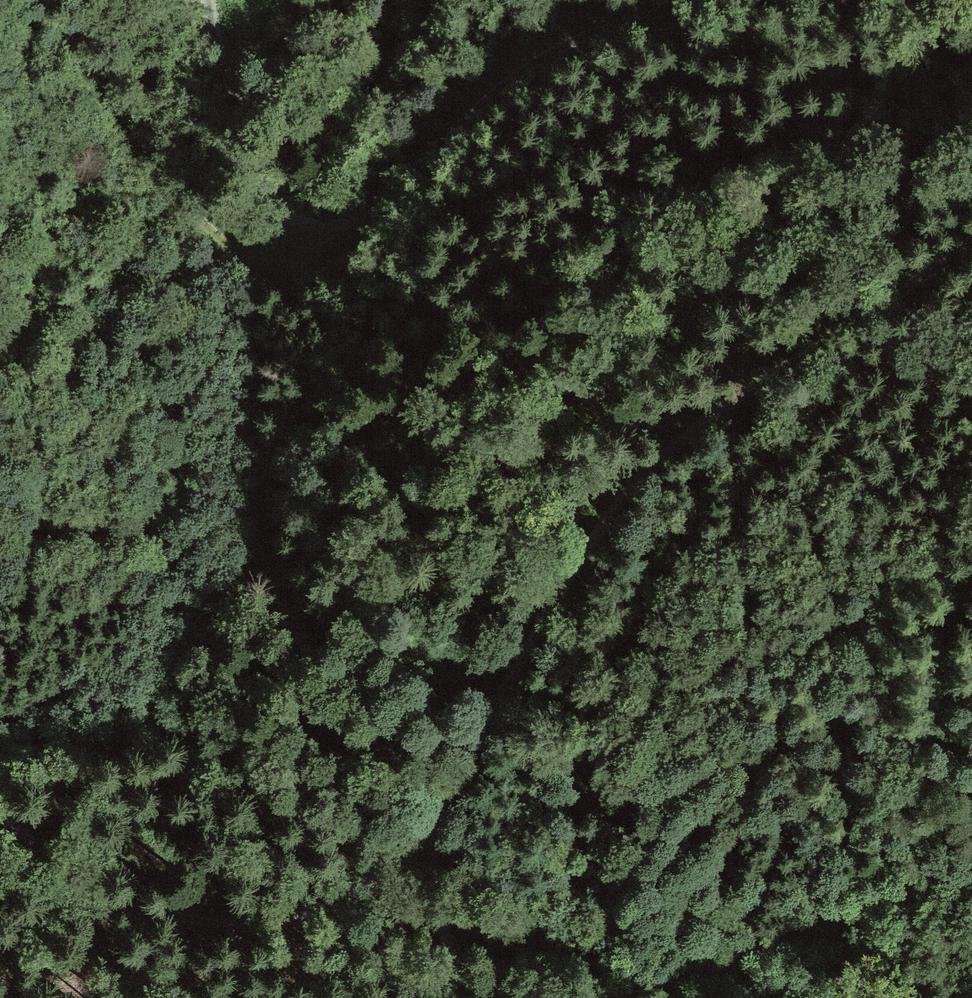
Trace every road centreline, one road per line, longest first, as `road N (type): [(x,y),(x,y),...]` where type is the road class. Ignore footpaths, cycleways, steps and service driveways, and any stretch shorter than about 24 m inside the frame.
road 1 (track): [(971,7),(676,4),(525,62),(351,230),(319,238),(280,221),(245,164),(212,0)]
road 2 (track): [(418,866),(480,711),(592,532),(717,402),(971,231)]
road 3 (track): [(418,866),(293,918),(215,926),(95,888),(0,807)]
road 4 (track): [(43,0),(108,132),(228,249),(283,266),(319,238)]
road 5 (track): [(971,878),(618,997)]
road 6 (track): [(497,997),(460,969),(418,866)]

